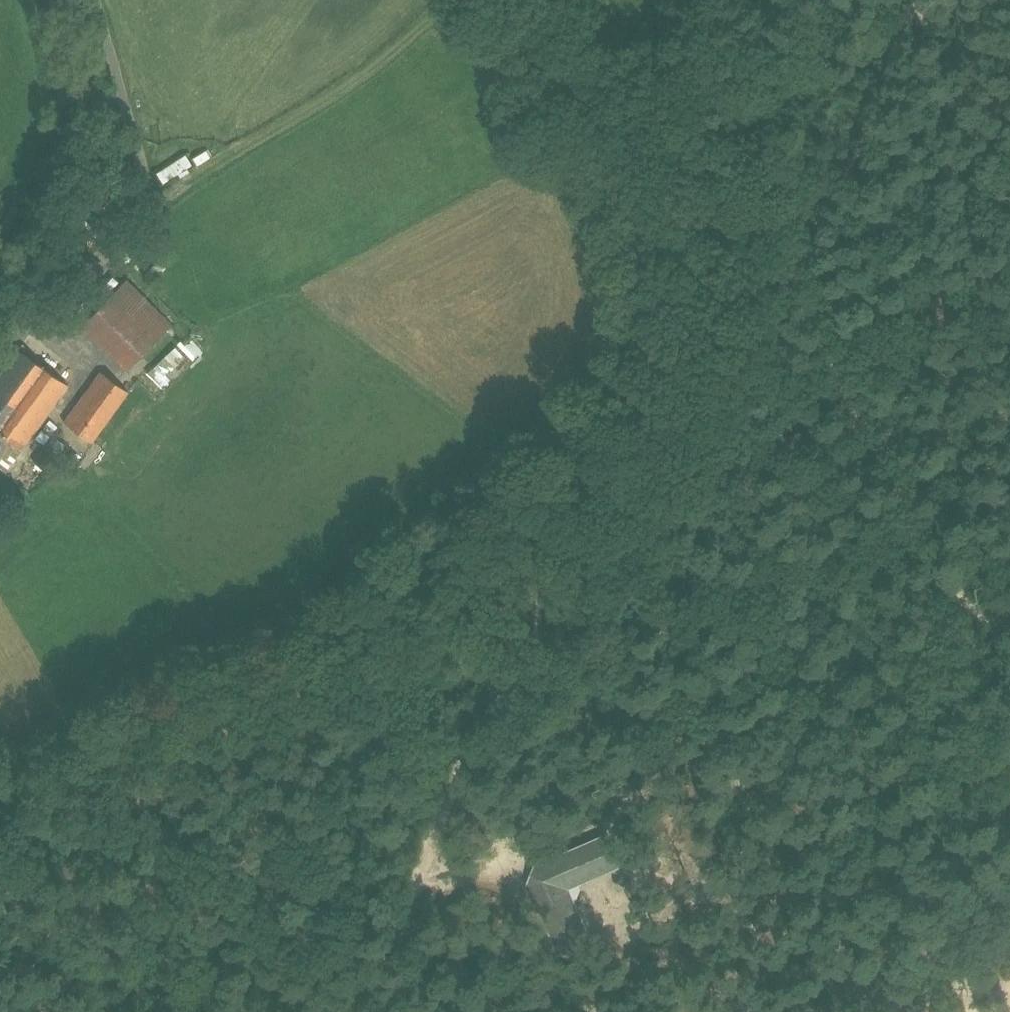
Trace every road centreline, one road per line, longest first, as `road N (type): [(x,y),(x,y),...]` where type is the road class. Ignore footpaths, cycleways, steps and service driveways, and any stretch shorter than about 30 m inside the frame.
road 1 (track): [(791,287),(721,403),(545,643),(340,1011)]
road 2 (track): [(913,0),(791,287)]
road 3 (unclassified): [(137,208),(139,172),(101,0)]

